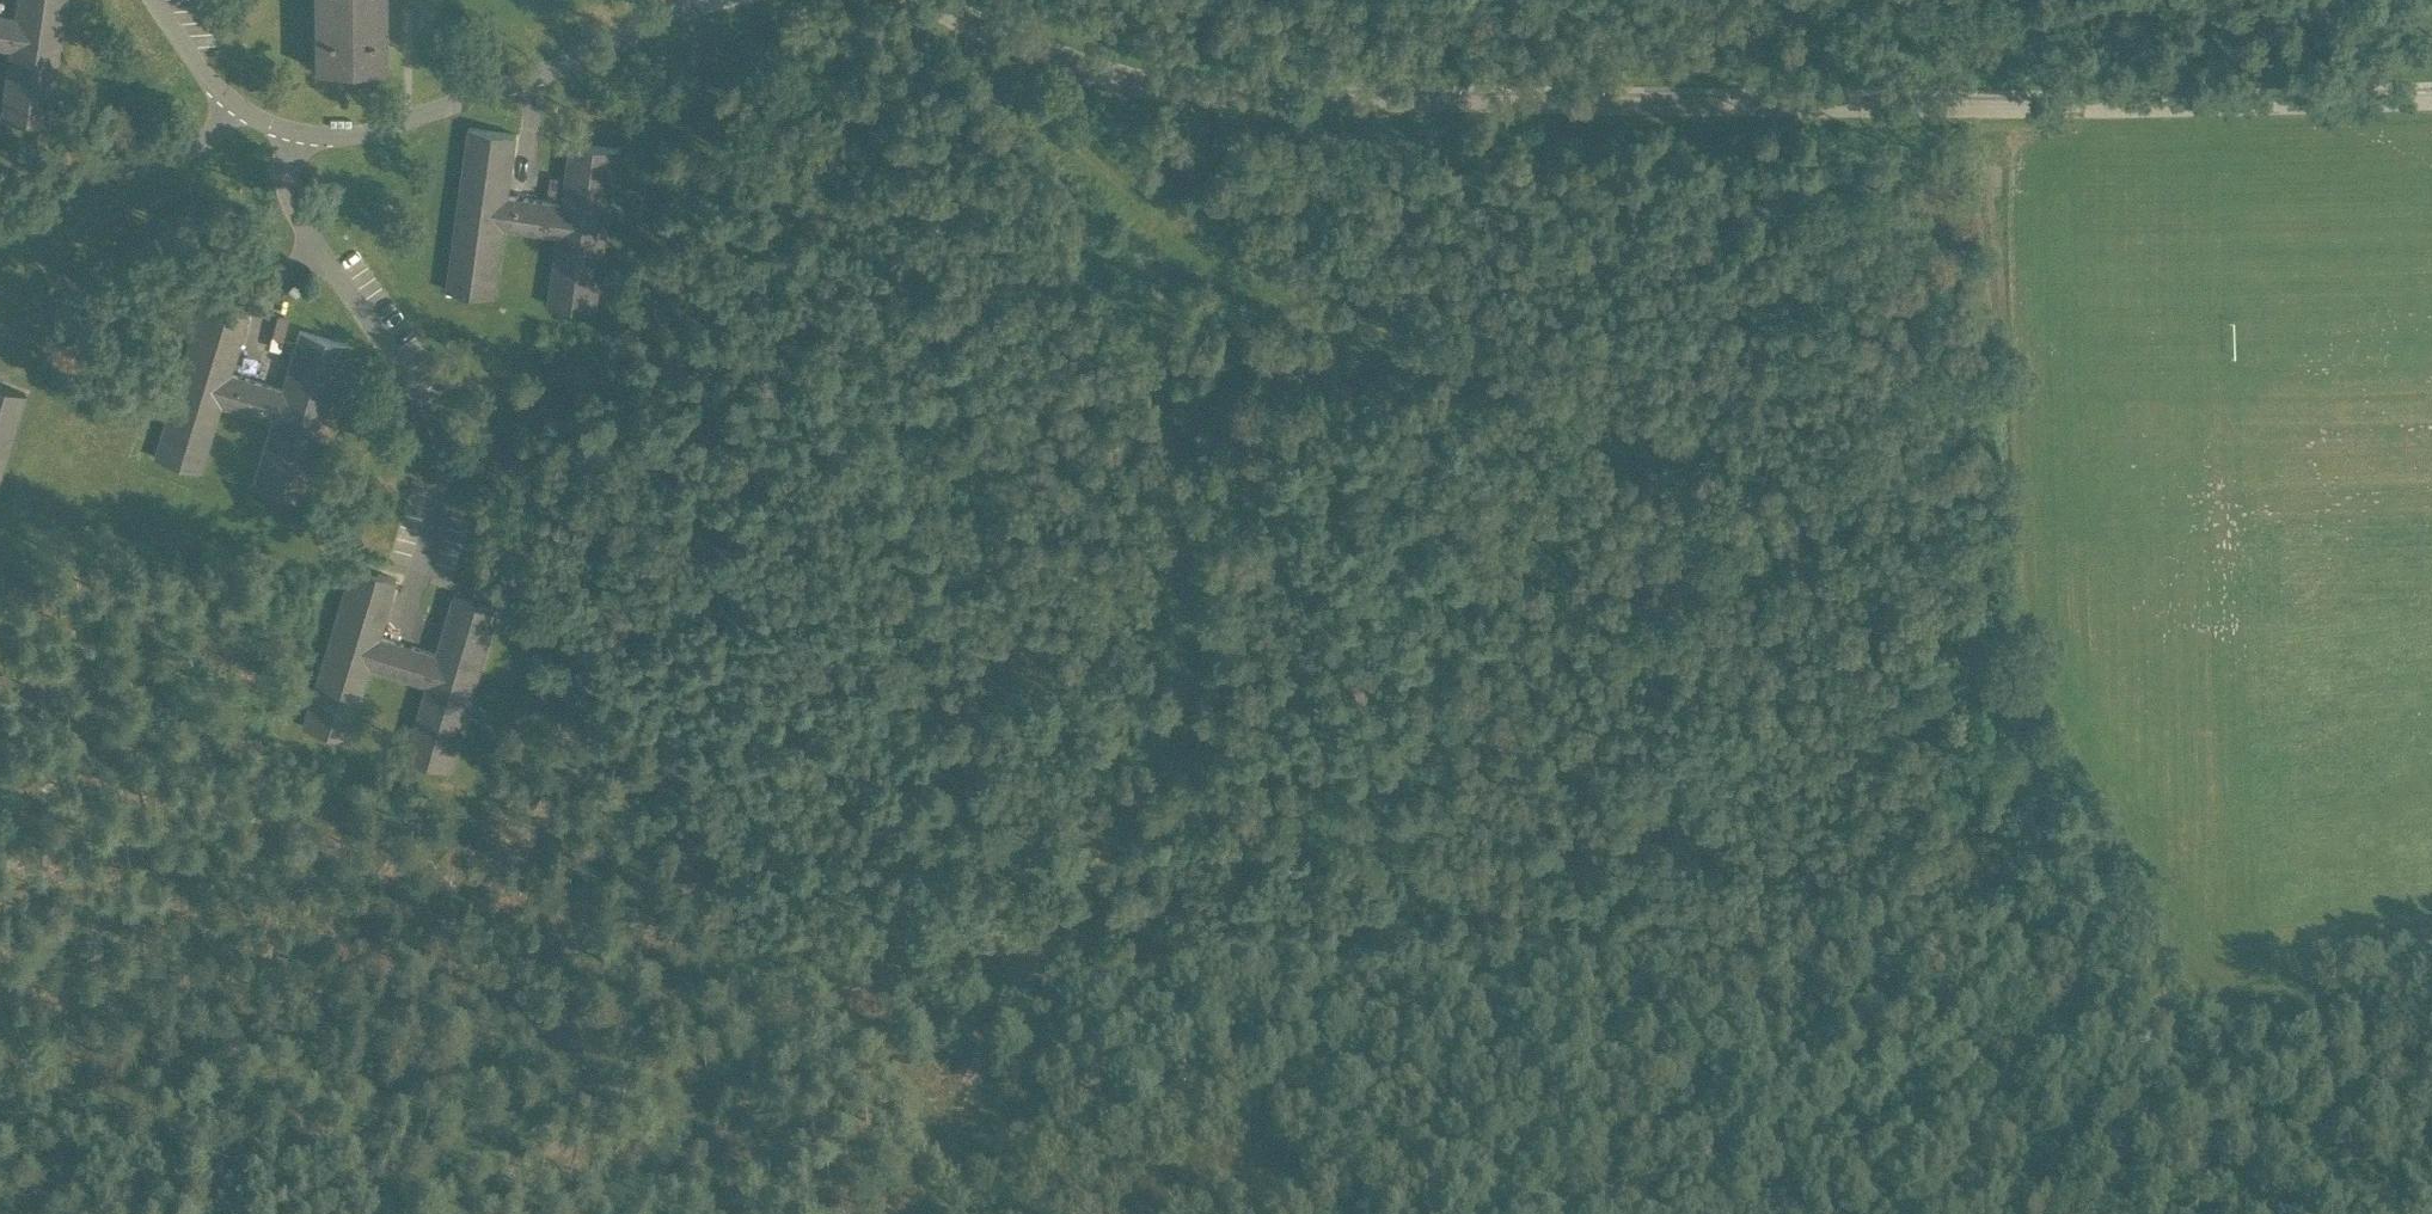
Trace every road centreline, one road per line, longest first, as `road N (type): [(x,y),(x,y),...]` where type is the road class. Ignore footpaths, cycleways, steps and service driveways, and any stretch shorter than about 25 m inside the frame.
road 1 (track): [(884,1213),(923,1181),(1010,993),(1146,787),(1185,691),(1194,629),(1157,329),(1092,186),(983,30)]

